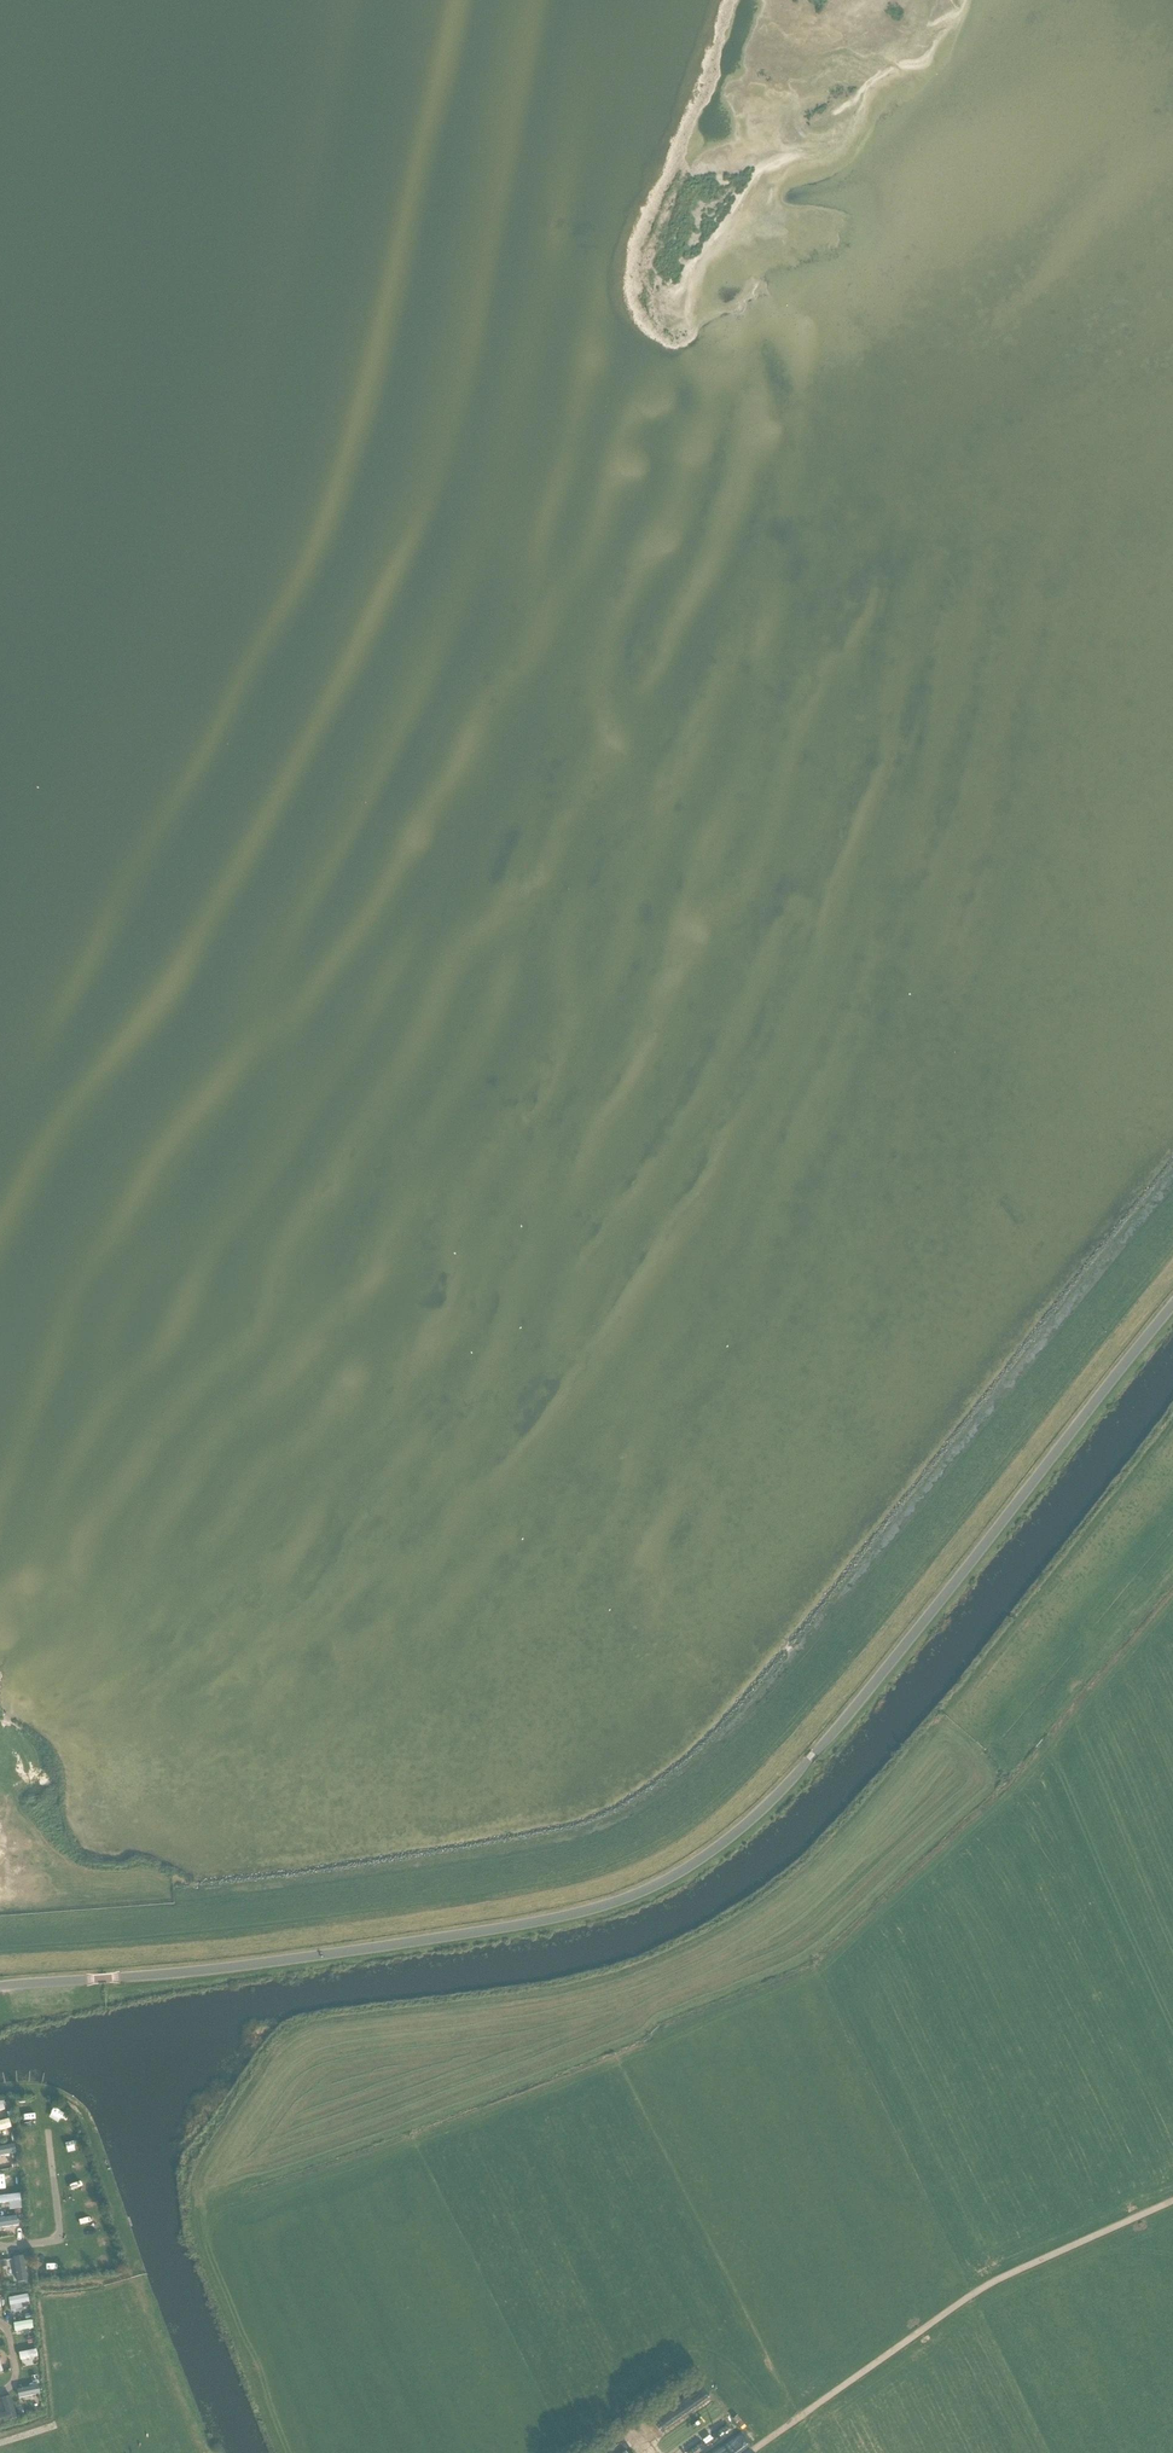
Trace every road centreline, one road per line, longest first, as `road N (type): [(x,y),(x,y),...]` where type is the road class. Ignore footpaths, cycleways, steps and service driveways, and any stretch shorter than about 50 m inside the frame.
road 1 (tertiary): [(0,1986),(256,1964),(500,1928),(602,1907),(677,1873),(738,1830),(812,1757),(1172,1306)]

